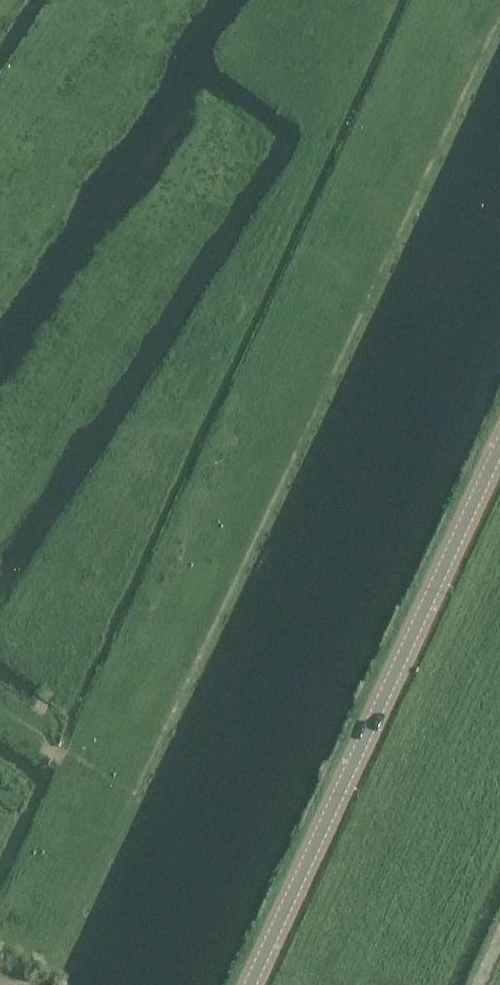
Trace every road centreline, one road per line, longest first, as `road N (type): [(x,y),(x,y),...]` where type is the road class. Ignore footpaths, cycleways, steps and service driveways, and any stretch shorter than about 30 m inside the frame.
road 1 (tertiary): [(252,984),(499,449)]

